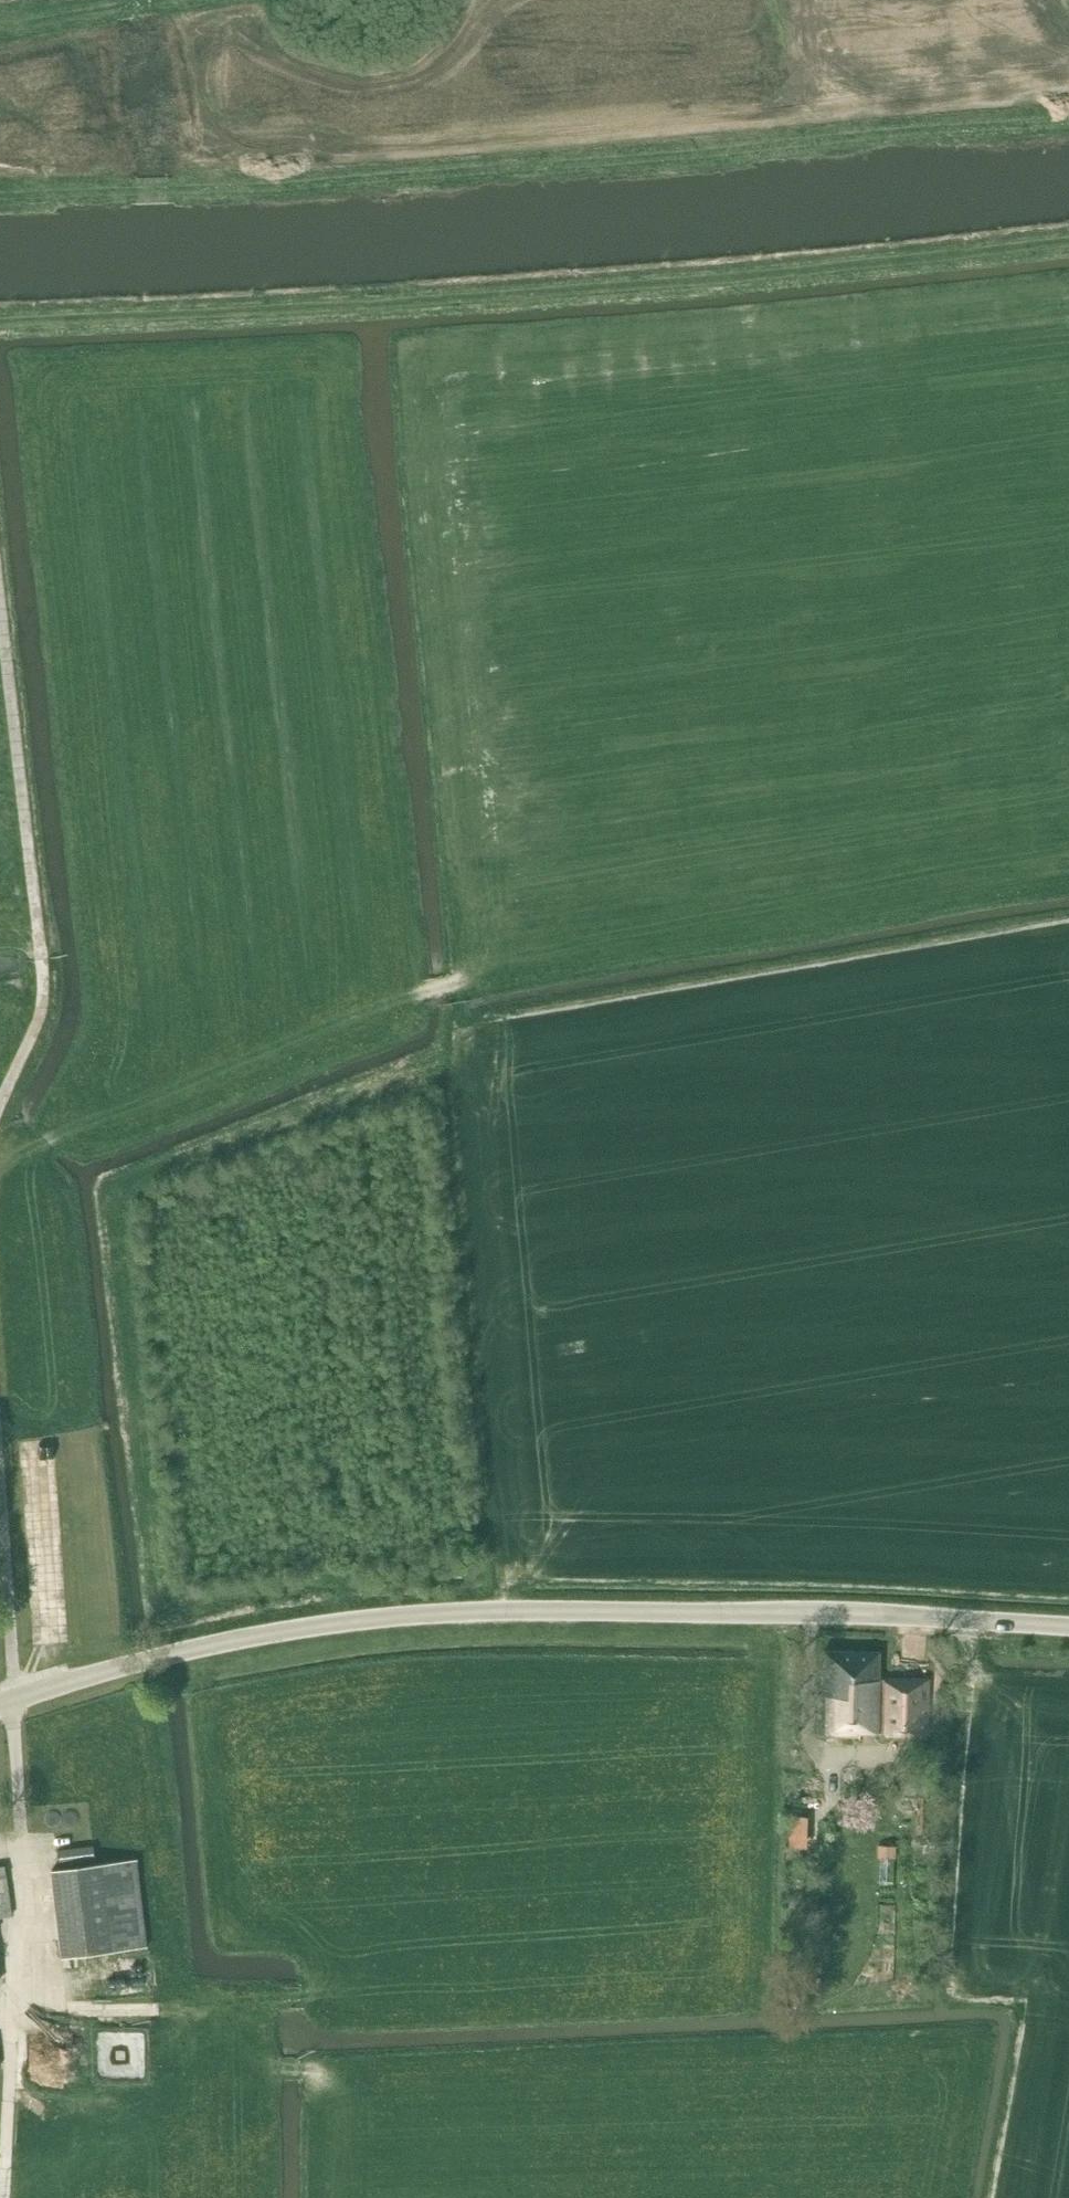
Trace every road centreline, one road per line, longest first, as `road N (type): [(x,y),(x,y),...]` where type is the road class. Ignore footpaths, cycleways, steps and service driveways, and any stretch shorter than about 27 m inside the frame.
road 1 (tertiary): [(0,1703),(207,1645),(401,1615),(800,1613),(1068,1627)]

